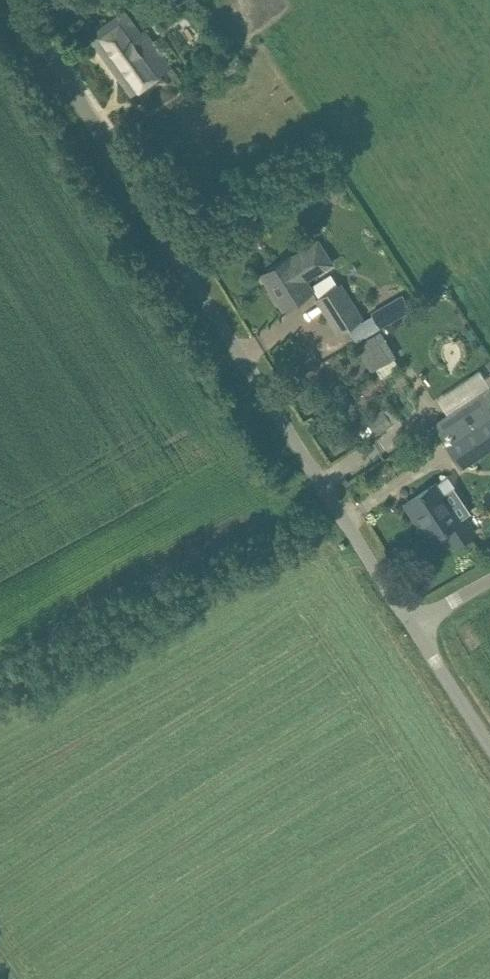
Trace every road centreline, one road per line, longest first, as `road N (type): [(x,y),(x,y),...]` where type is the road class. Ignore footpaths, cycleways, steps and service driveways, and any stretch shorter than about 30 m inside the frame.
road 1 (unclassified): [(412,623),(15,0)]
road 2 (unclassified): [(489,745),(412,623)]

